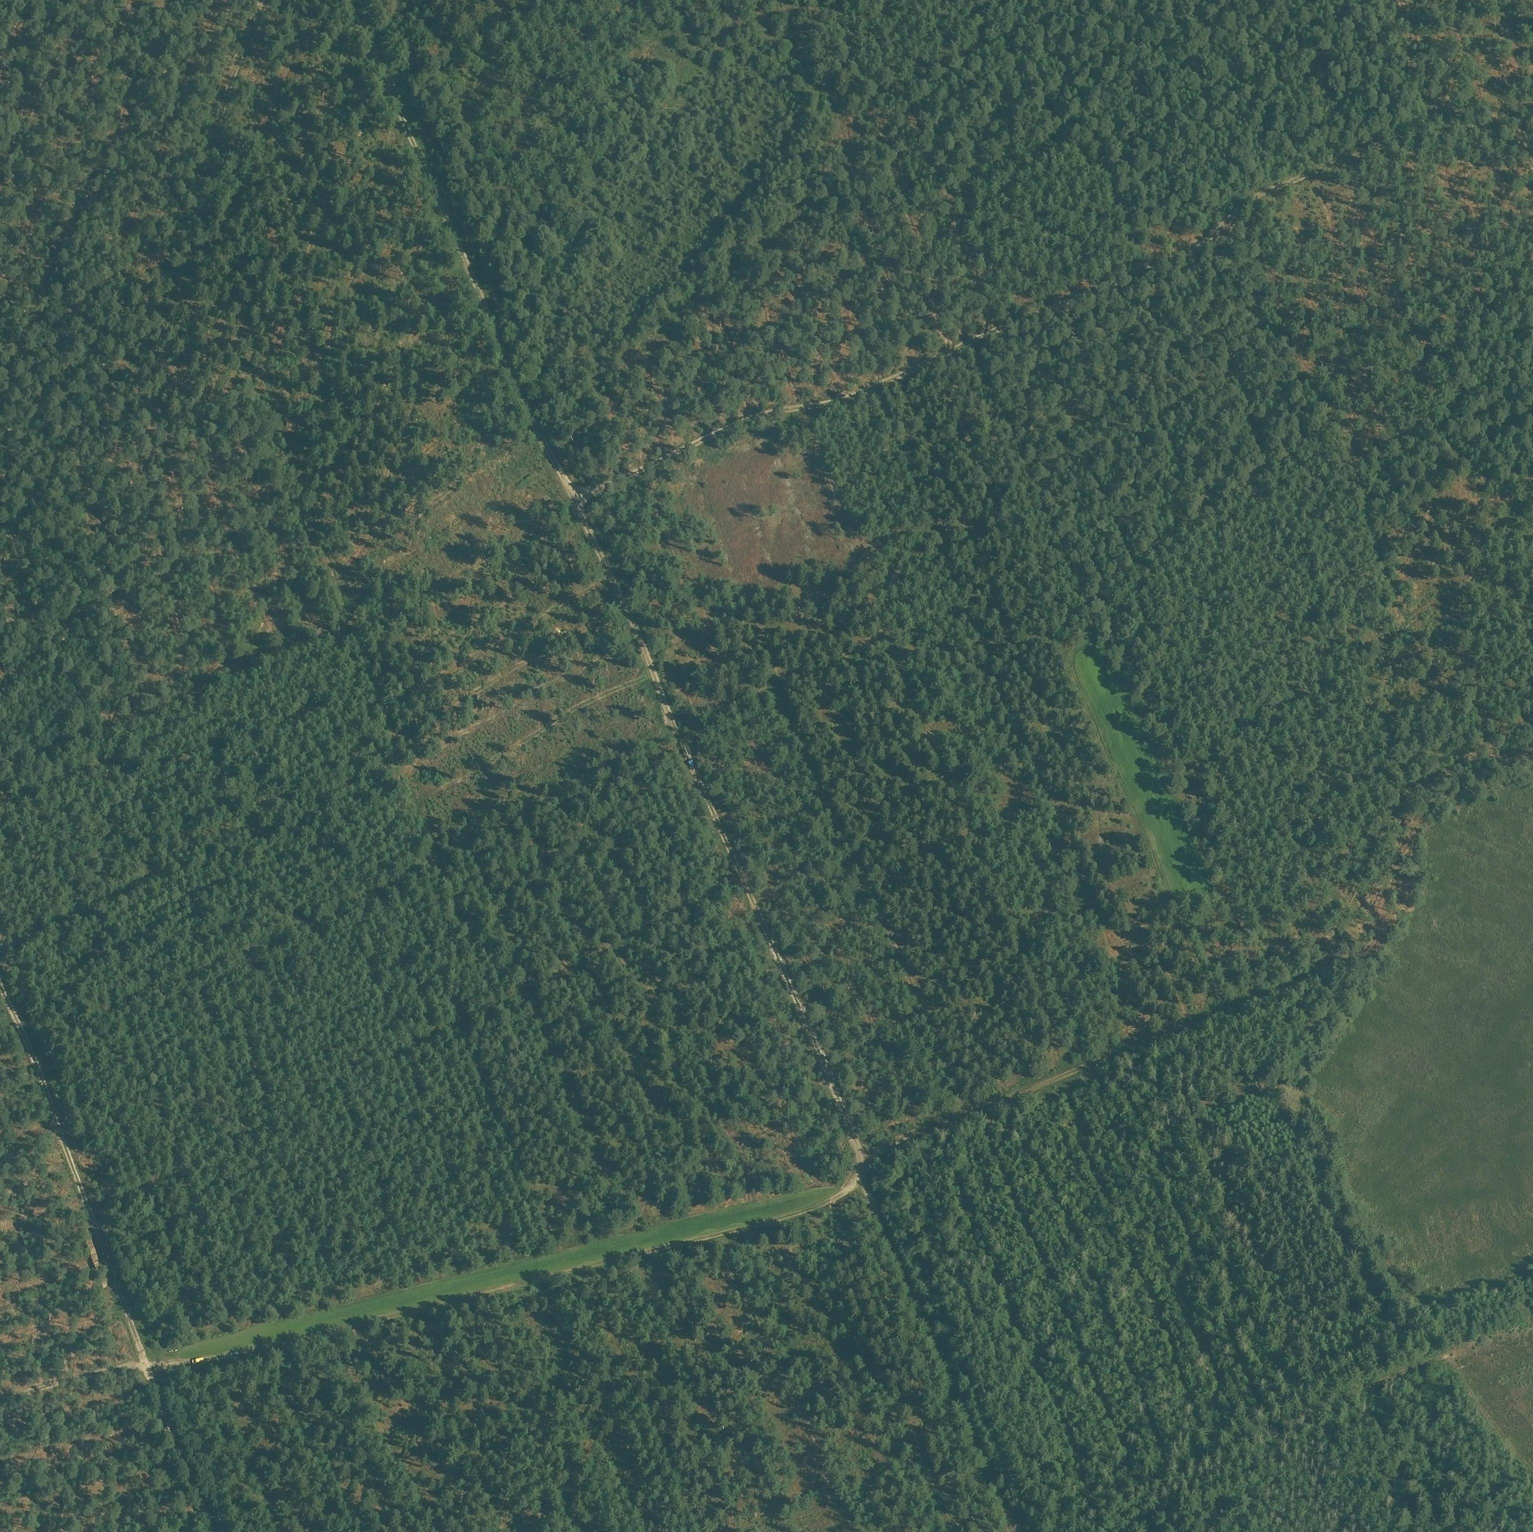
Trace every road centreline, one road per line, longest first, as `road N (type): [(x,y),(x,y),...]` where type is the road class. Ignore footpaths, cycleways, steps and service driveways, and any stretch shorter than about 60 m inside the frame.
road 1 (track): [(1532,724),(1388,832),(1330,953),(860,1178),(0,1400)]
road 2 (track): [(362,0),(860,1178),(1019,1531)]
road 3 (track): [(575,503),(779,417),(878,394),(1169,265),(1278,182),(1532,83)]
road 4 (track): [(0,564),(176,268),(266,0)]
road 5 (track): [(212,1531),(0,966)]

